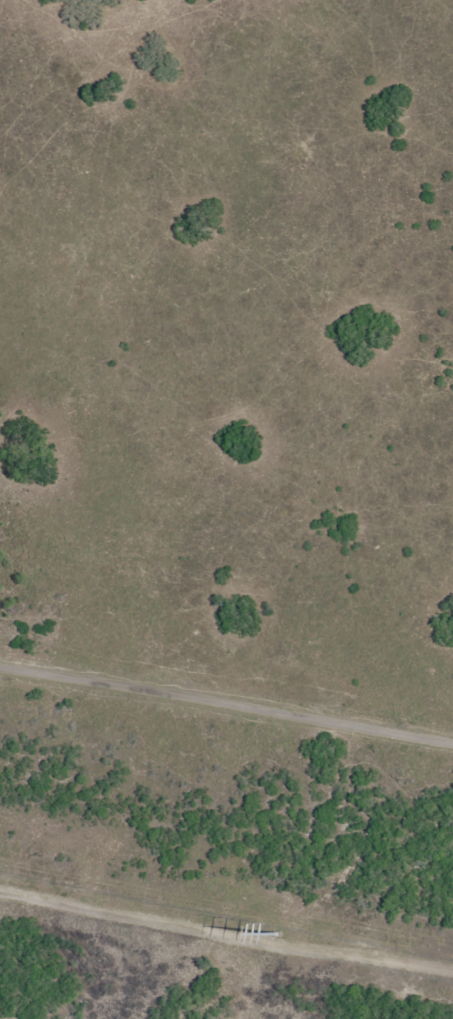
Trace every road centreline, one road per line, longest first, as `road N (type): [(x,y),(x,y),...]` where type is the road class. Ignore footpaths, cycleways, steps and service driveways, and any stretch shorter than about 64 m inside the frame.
road 1 (residential): [(452,739),(0,660)]

